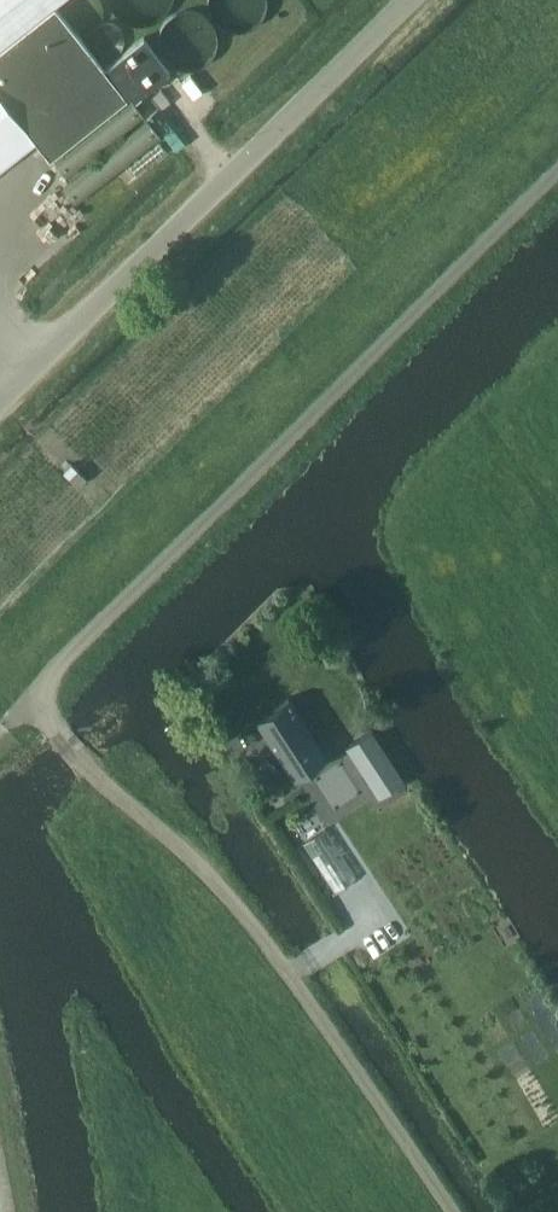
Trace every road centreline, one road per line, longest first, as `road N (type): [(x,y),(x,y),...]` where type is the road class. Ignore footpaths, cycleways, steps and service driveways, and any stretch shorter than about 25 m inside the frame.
road 1 (unclassified): [(0,731),(557,176)]
road 2 (track): [(449,1211),(290,974),(203,865),(28,702)]
road 3 (unclassified): [(0,395),(409,0)]

